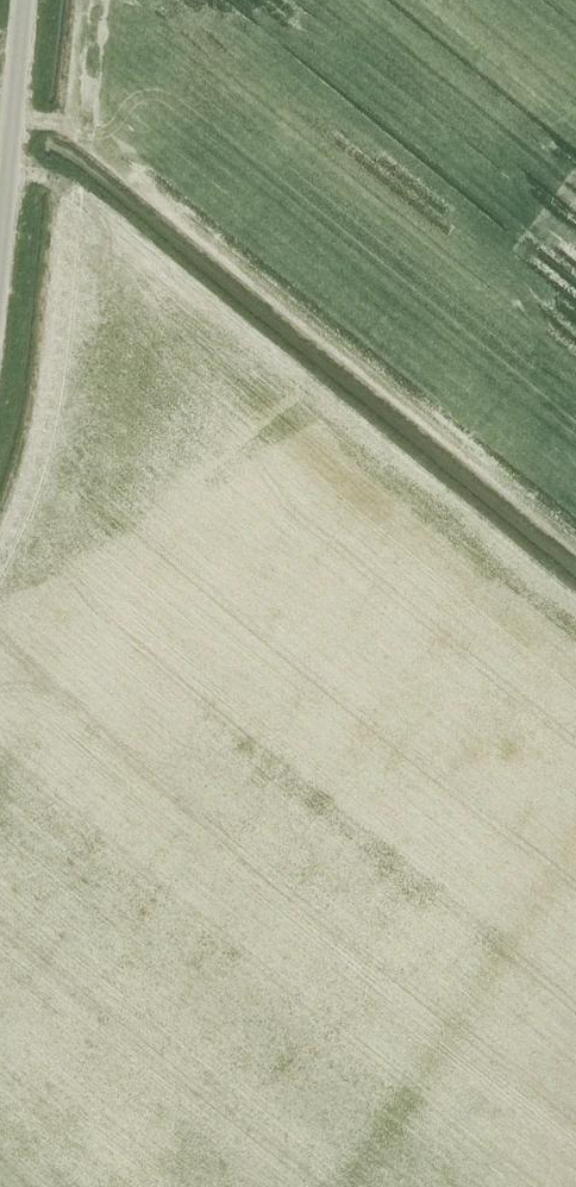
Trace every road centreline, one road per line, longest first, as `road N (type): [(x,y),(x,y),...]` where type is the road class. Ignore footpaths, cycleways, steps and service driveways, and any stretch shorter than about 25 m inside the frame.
road 1 (unclassified): [(0,302),(29,0)]

